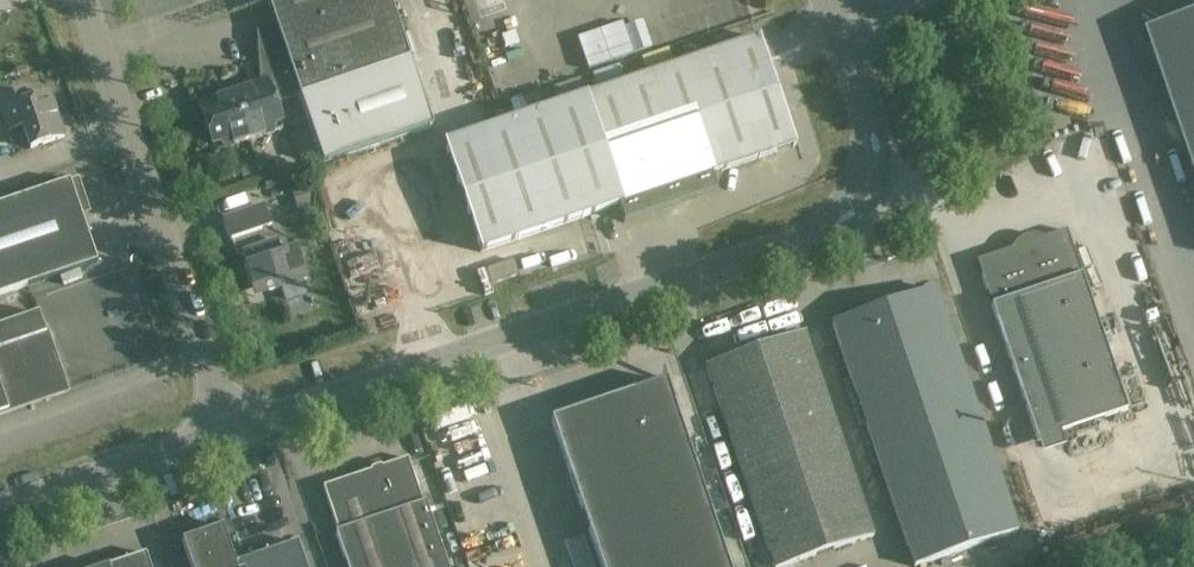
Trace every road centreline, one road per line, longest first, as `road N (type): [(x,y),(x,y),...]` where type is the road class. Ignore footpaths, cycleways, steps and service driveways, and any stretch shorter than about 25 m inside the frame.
road 1 (tertiary): [(228,430),(819,234),(848,217),(870,185),(877,151),(869,104),(839,25)]
road 2 (unclassified): [(228,430),(84,0)]
road 3 (tertiary): [(0,510),(228,430)]

